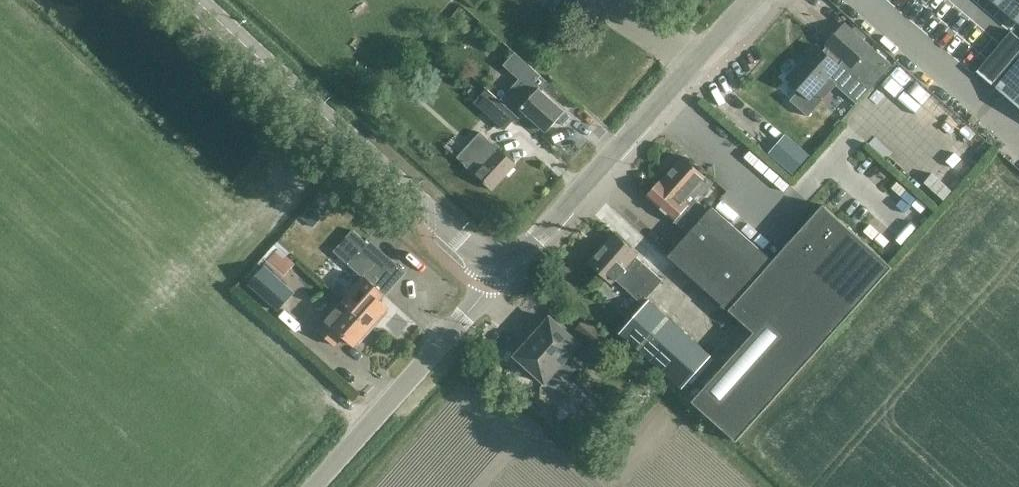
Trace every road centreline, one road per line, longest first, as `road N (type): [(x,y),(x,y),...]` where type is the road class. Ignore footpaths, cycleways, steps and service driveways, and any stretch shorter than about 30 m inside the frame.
road 1 (tertiary): [(493,255),(463,241),(197,0)]
road 2 (tertiary): [(493,255),(530,245),(751,0)]
road 3 (unclassified): [(314,486),(467,317),(486,289),(493,255)]

